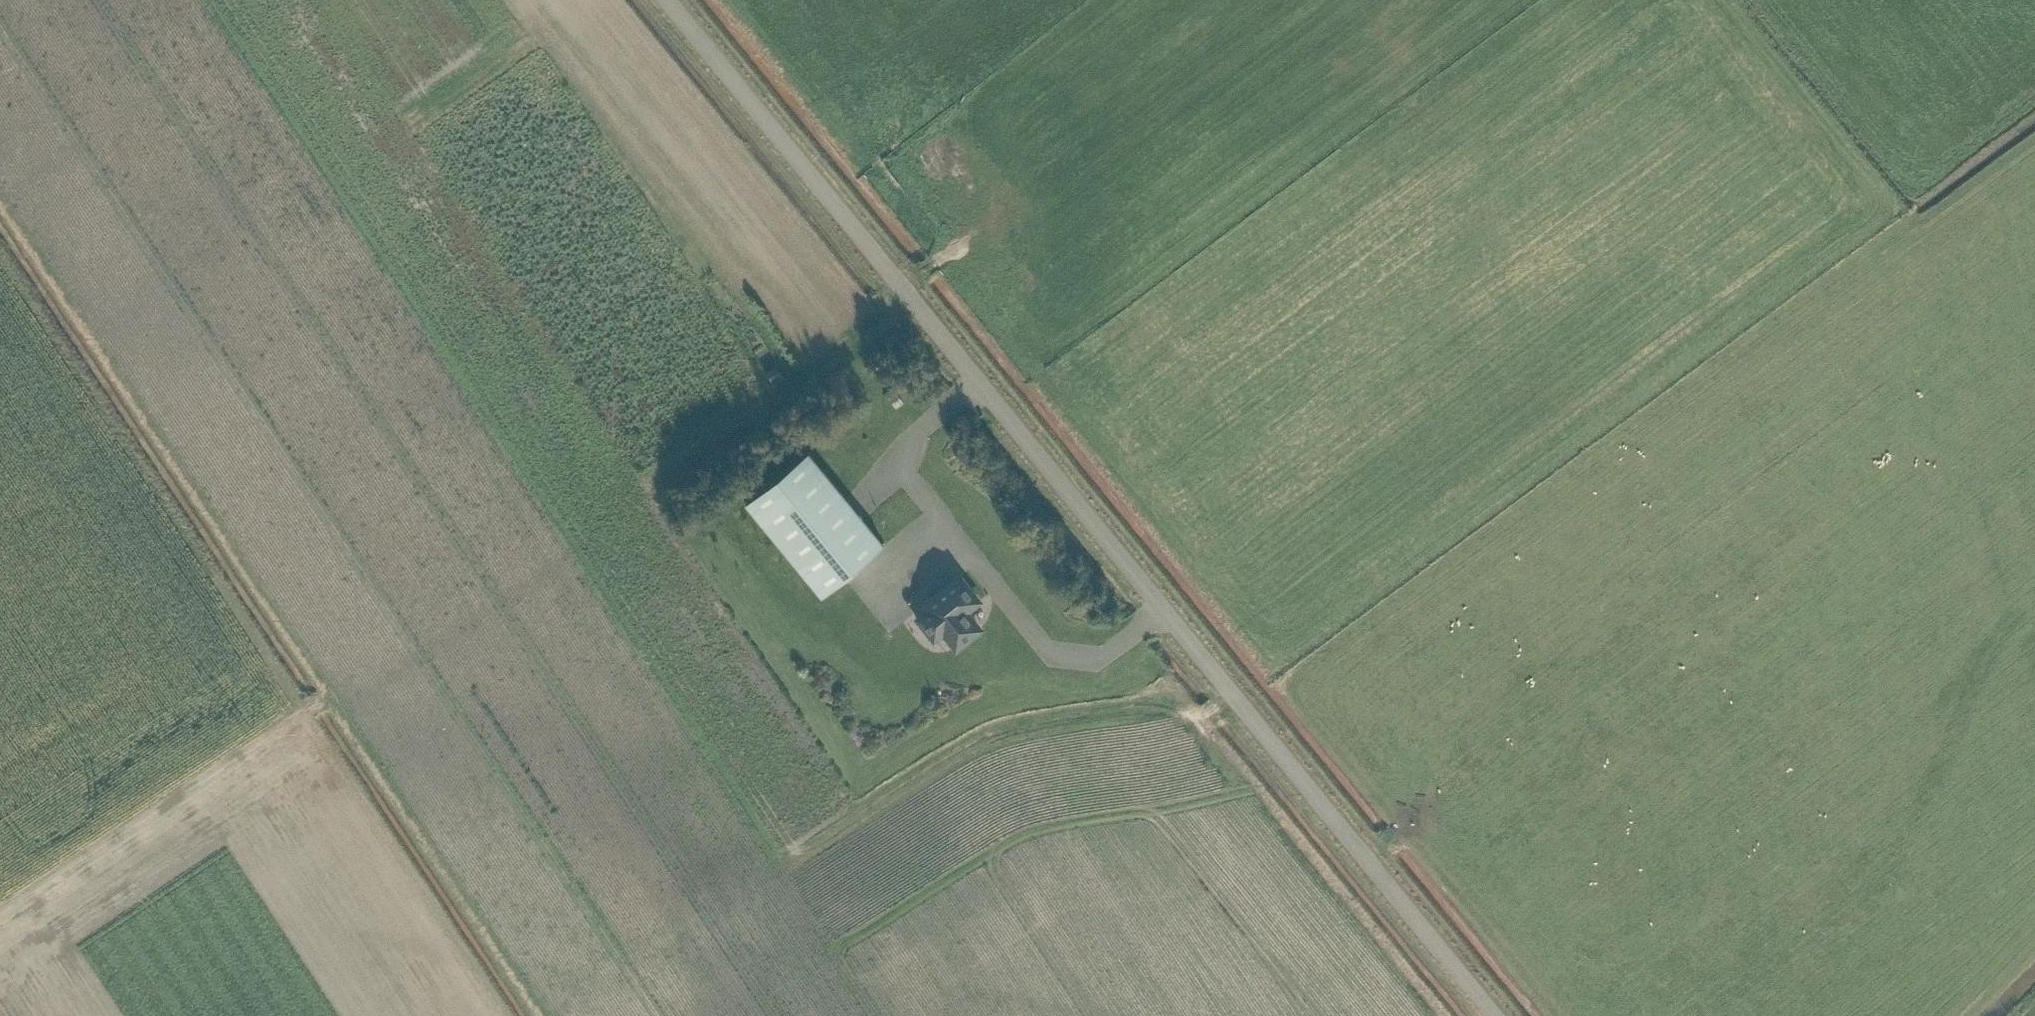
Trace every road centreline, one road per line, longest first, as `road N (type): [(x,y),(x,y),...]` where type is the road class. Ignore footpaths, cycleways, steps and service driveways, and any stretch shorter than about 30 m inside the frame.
road 1 (tertiary): [(1495,1015),(664,0)]

